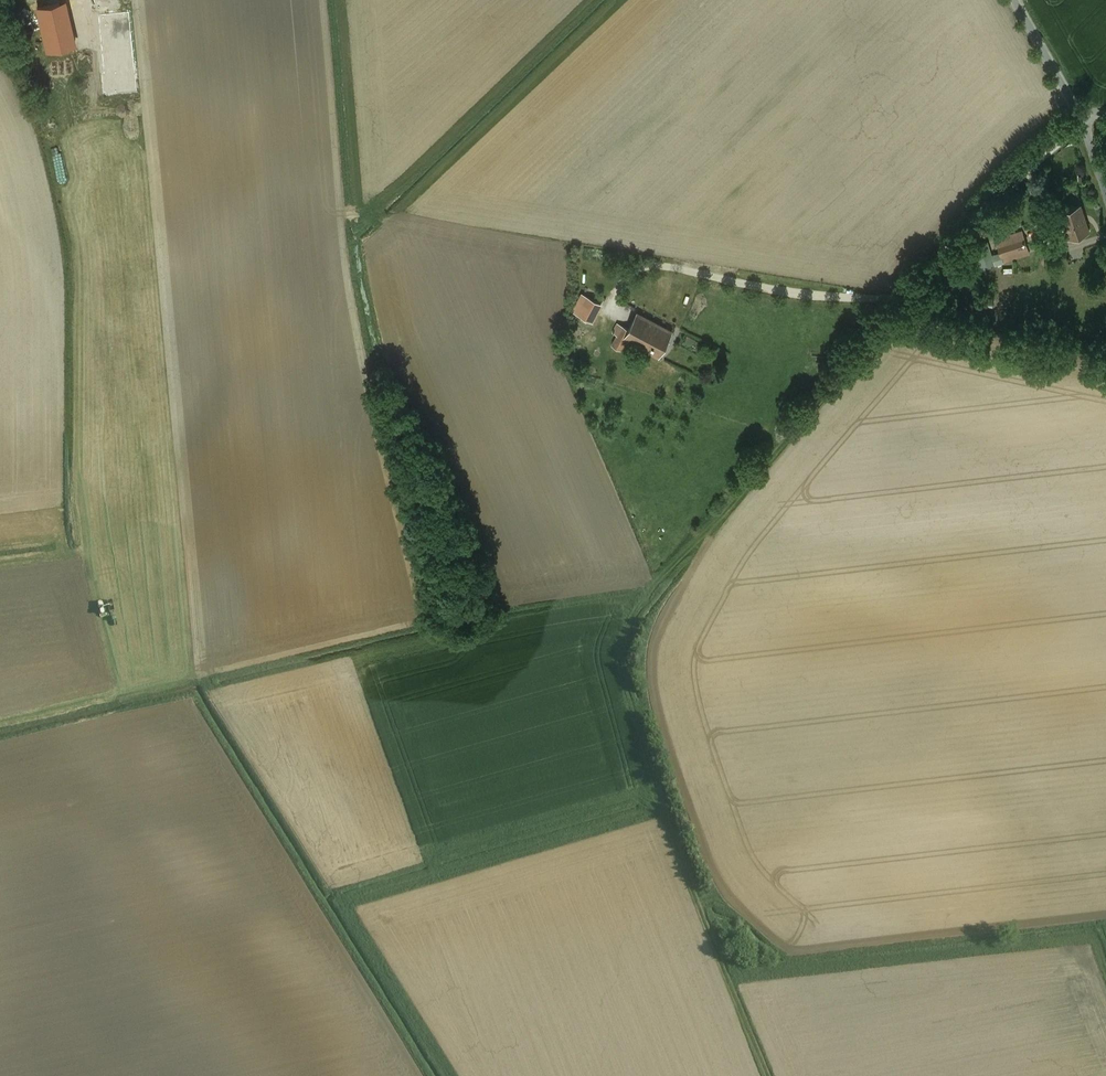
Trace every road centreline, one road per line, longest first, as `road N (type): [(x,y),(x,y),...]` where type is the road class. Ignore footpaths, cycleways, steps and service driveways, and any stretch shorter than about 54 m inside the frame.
road 1 (unclassified): [(1020,0),(1086,115)]

